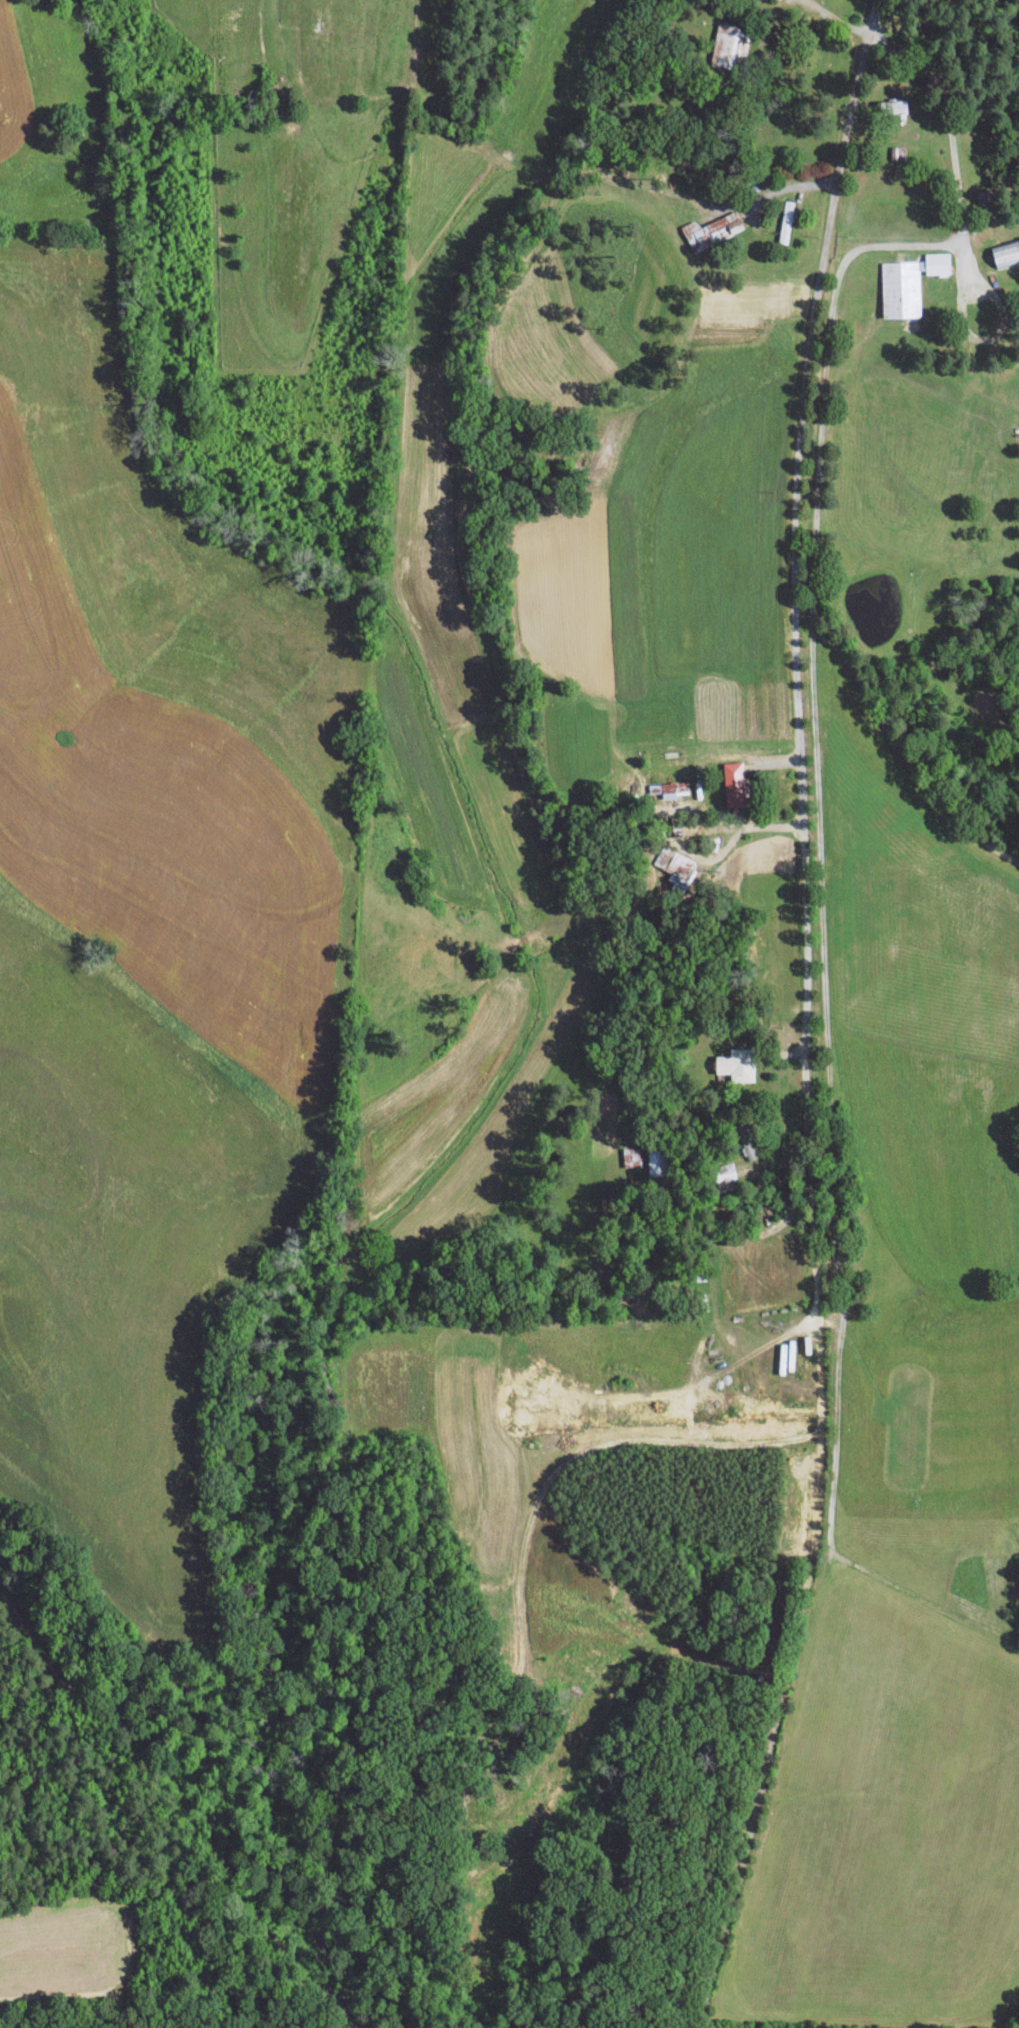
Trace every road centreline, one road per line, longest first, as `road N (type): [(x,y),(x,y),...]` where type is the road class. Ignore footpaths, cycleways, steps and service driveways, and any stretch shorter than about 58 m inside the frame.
road 1 (residential): [(862,0),(839,180),(787,436),(779,560),(800,873),(801,1217),(819,1457)]

